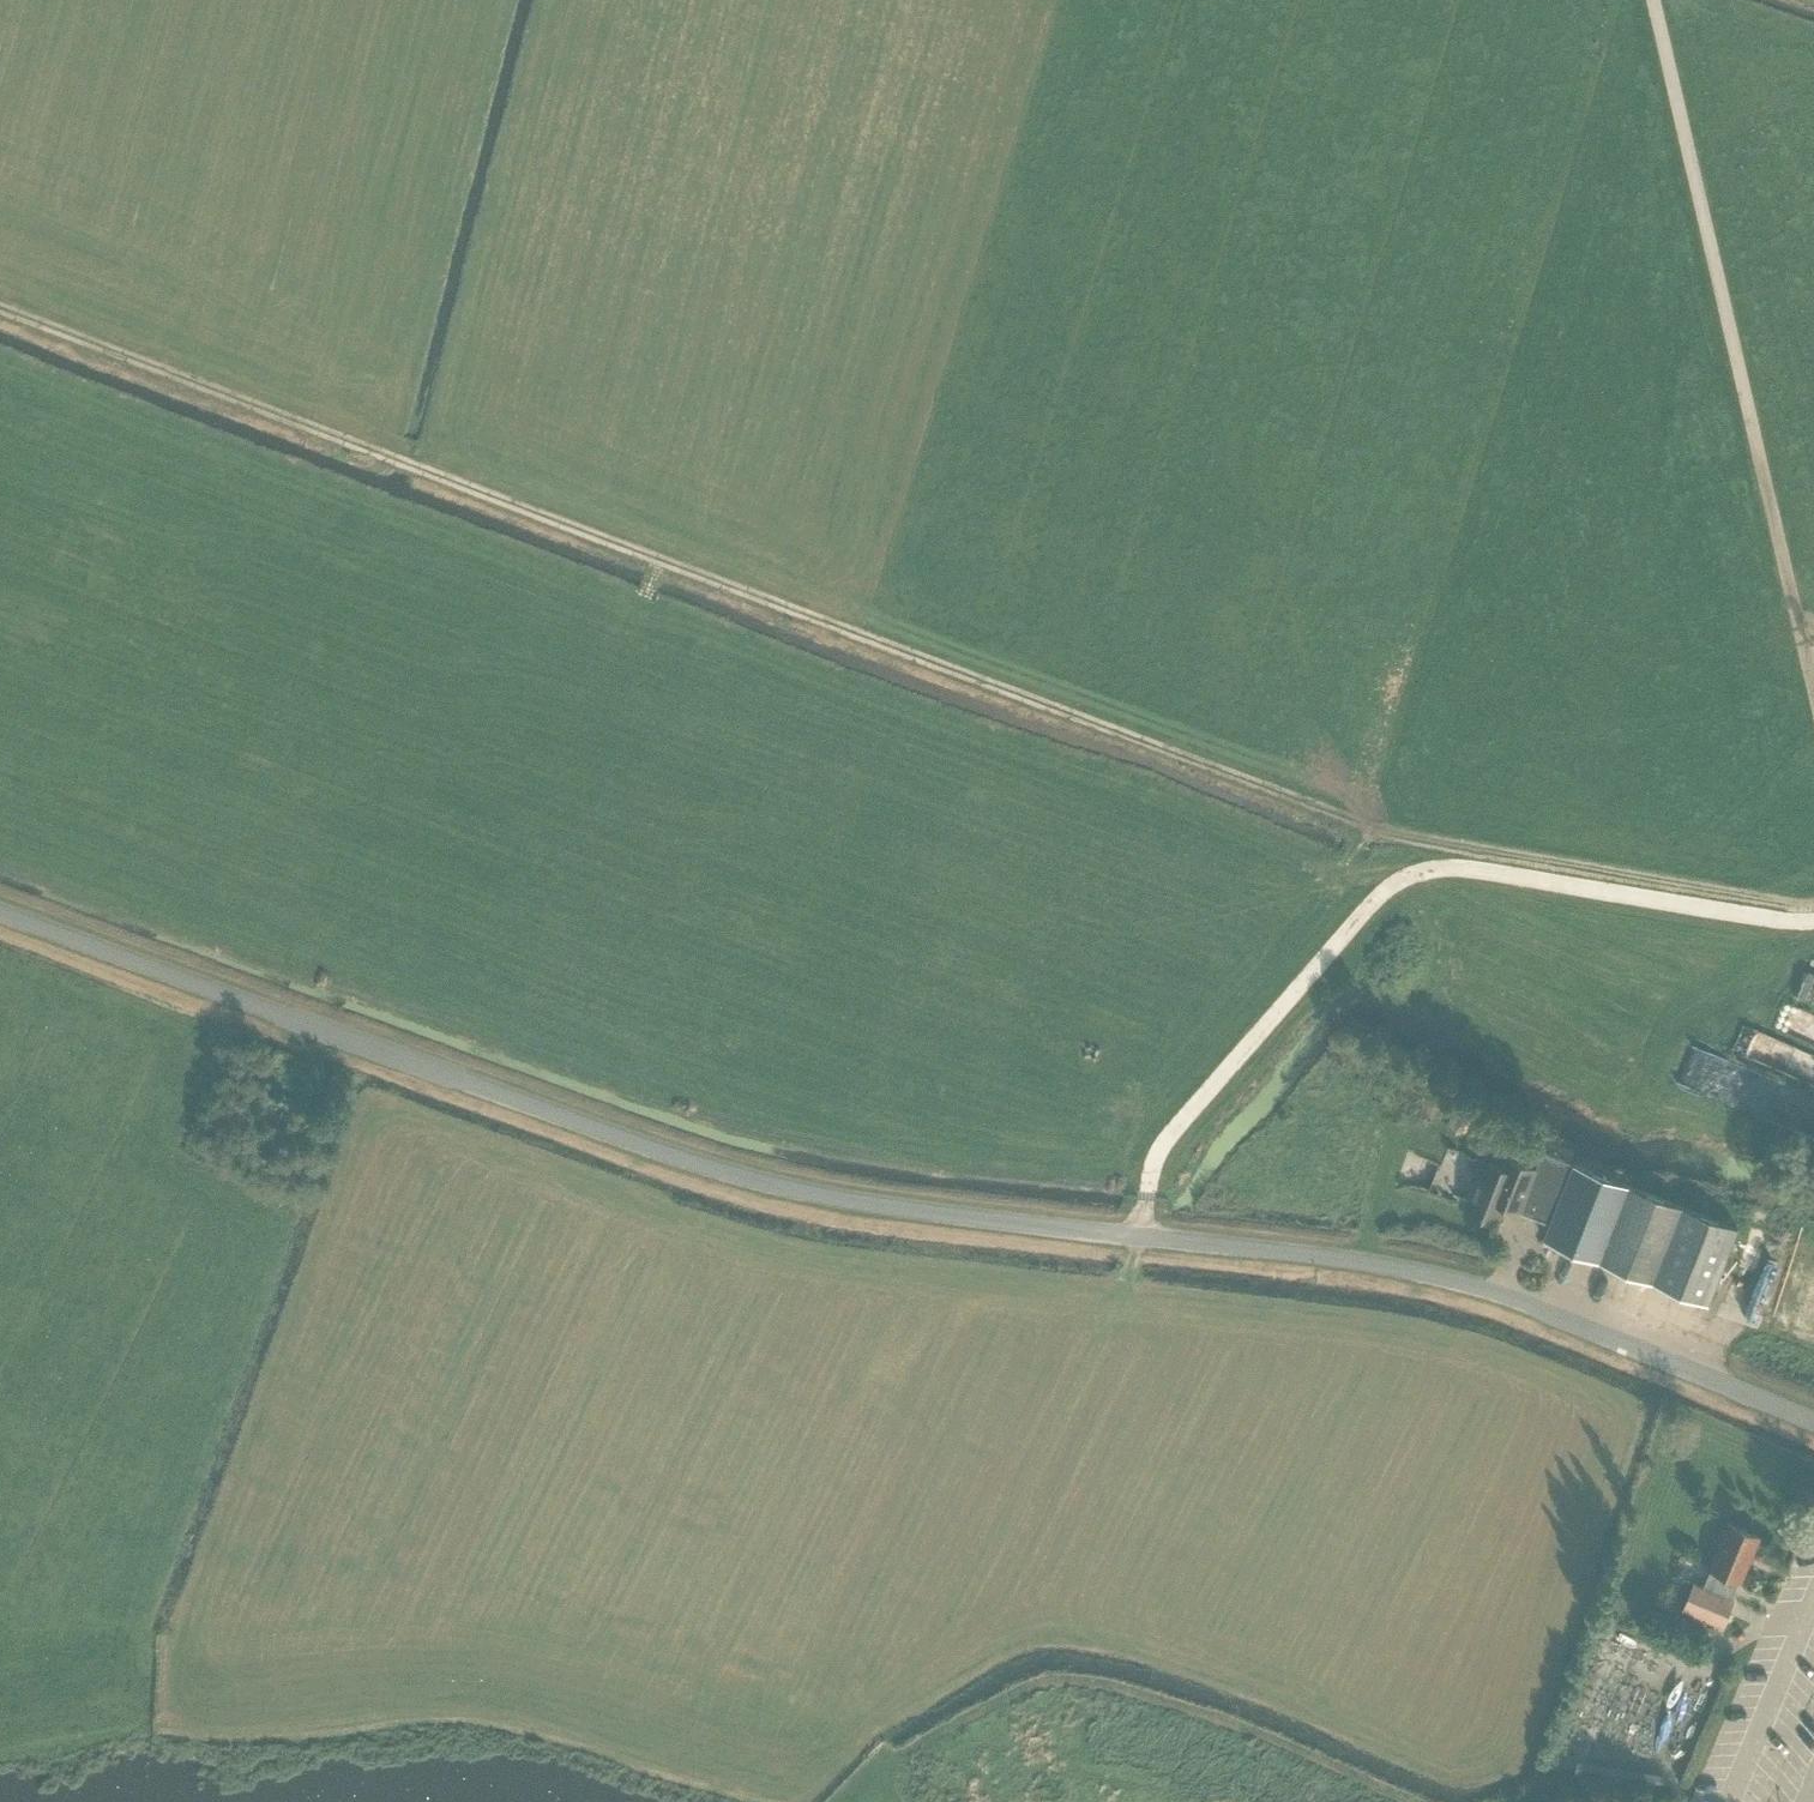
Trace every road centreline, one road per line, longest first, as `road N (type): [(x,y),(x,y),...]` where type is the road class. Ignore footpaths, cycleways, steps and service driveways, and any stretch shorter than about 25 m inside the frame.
road 1 (track): [(1813,910),(1363,825),(0,314)]
road 2 (unclassified): [(1813,1423),(1461,1282),(1319,1254),(915,1214),(734,1181),(0,913)]
road 3 (track): [(1813,685),(1653,0)]

